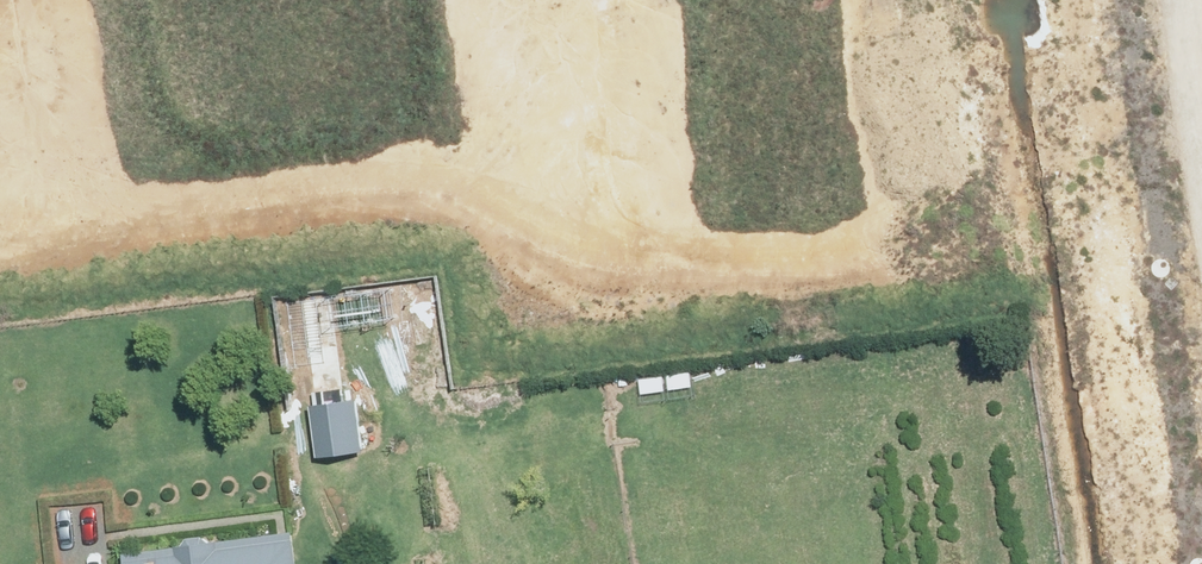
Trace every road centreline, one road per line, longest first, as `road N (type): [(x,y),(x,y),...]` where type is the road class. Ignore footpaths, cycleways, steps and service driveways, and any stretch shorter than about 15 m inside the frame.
road 1 (residential): [(1185,563),(1098,0)]
road 2 (residential): [(579,0),(625,343)]
road 3 (residential): [(40,0),(80,287)]

